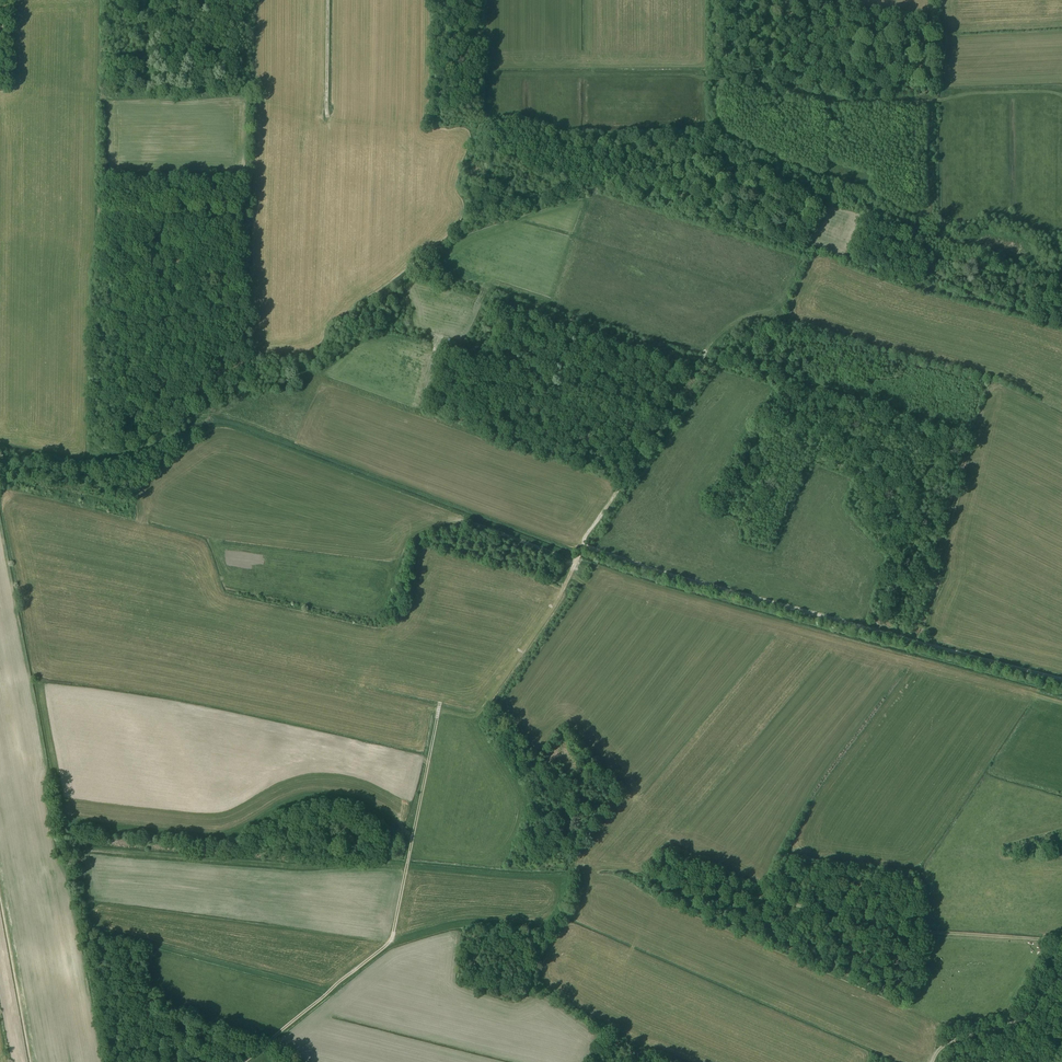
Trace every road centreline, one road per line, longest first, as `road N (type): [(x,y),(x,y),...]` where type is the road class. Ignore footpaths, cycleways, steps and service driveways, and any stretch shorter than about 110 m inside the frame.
road 1 (track): [(1061,679),(583,547),(485,701),(440,701),(386,948),(246,1061)]
road 2 (track): [(1061,98),(1047,92),(861,104),(700,78),(497,74),(480,79),(455,135)]
road 3 (track): [(583,547),(703,359),(737,360),(980,433)]
road 4 (track): [(327,125),(328,0)]

